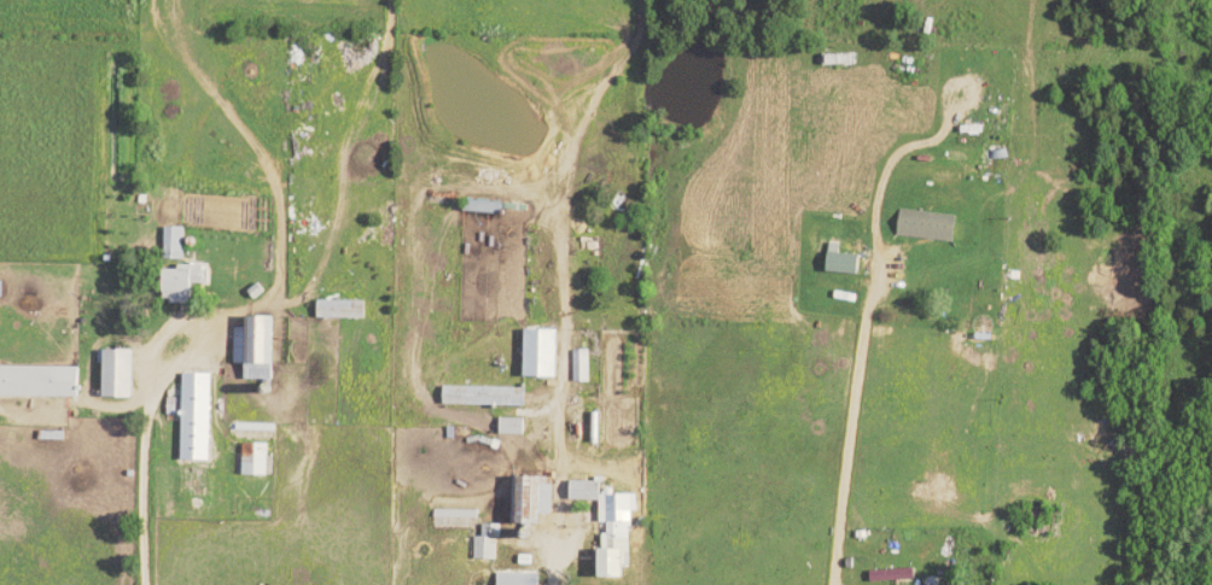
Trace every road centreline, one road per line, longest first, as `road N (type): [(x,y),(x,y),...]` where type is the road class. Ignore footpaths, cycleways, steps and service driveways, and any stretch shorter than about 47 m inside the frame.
road 1 (residential): [(963,584),(986,533),(995,253),(1027,0)]
road 2 (residential): [(134,584),(142,382),(155,339),(175,318),(199,317),(210,335),(208,428),(191,461)]
road 3 (residential): [(549,584),(550,204)]

